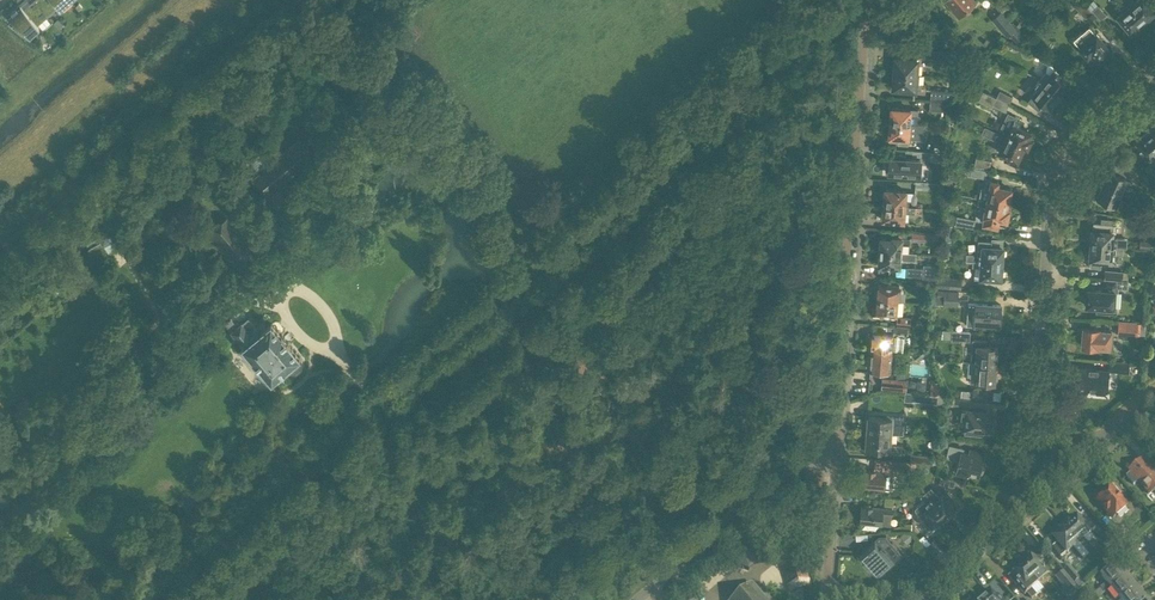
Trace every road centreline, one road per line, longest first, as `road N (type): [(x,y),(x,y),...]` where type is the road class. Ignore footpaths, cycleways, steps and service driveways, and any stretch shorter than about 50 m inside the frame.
road 1 (residential): [(836,455),(867,0)]
road 2 (residential): [(1154,66),(1093,121),(1060,169),(1037,407)]
road 3 (unclassified): [(635,599),(801,460),(836,455)]
road 4 (residential): [(826,591),(836,455)]
road 5 (residential): [(924,599),(1016,517)]

